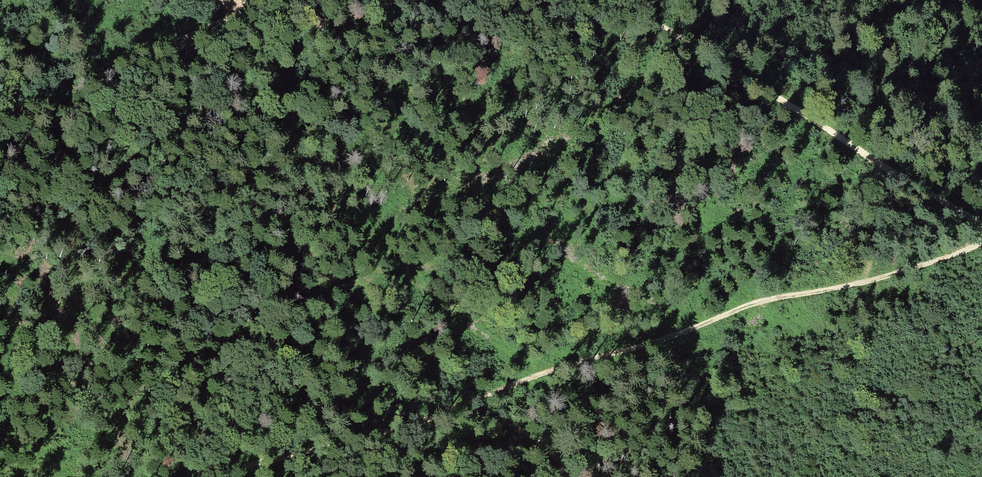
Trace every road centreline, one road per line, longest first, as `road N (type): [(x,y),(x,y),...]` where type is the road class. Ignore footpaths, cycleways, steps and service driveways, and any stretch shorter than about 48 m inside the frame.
road 1 (track): [(556,476),(532,431),(464,411),(569,355),(981,244)]
road 2 (track): [(981,230),(620,0)]
road 3 (track): [(0,113),(250,0)]
road 4 (track): [(208,476),(464,411)]

